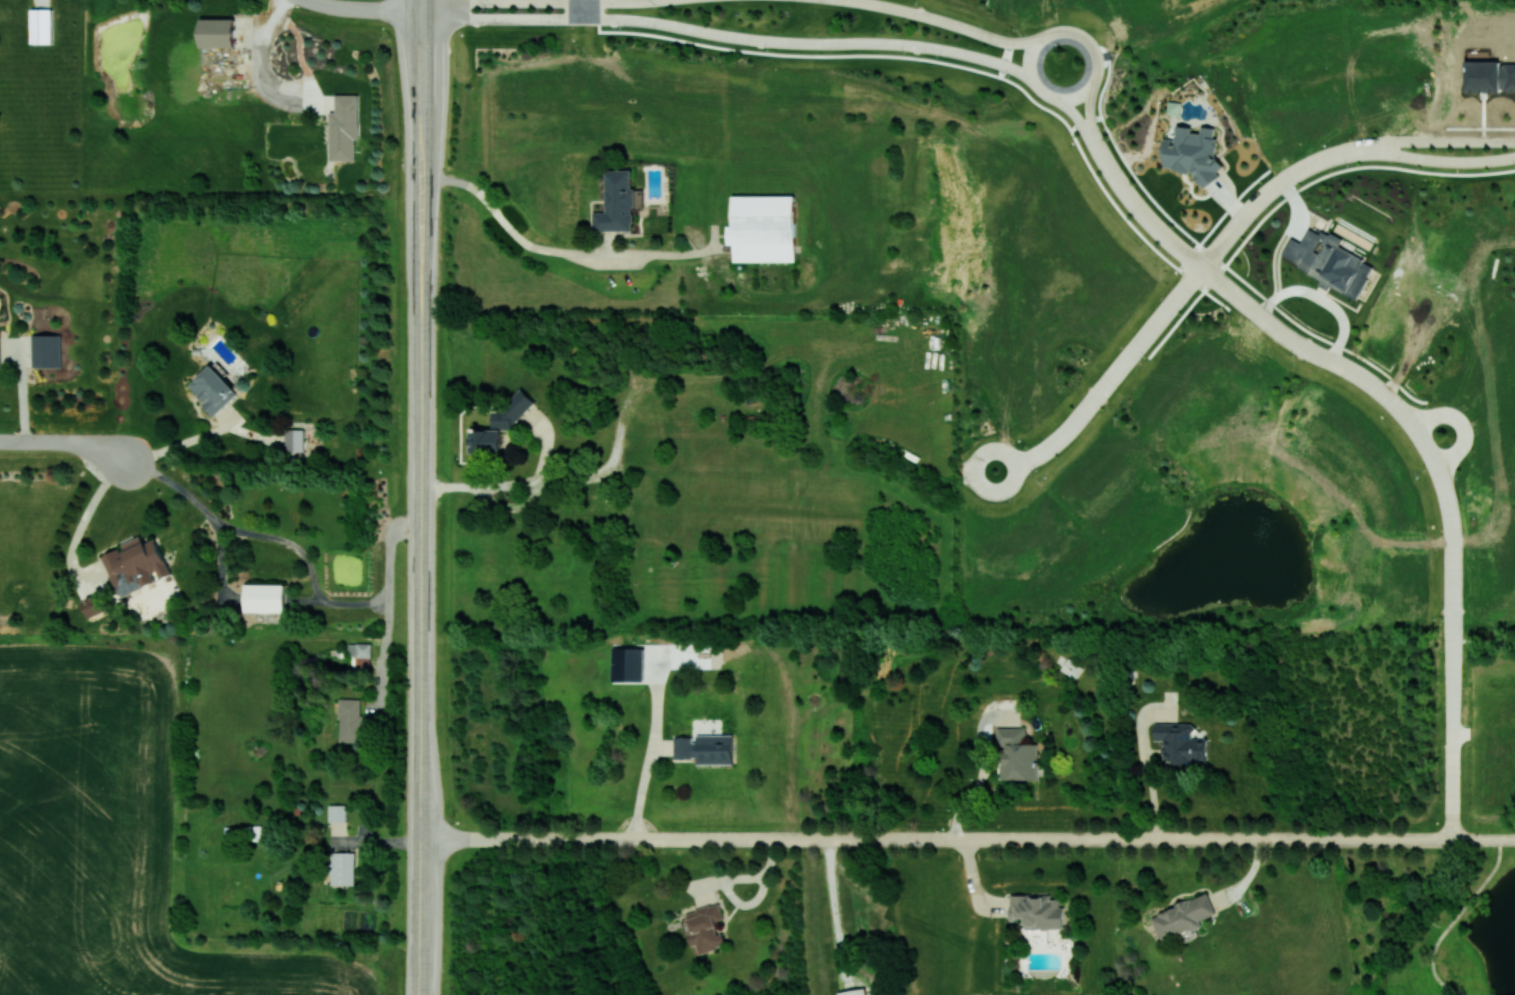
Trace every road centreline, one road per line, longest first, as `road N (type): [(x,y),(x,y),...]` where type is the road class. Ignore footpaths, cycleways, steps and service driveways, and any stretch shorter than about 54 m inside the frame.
road 1 (residential): [(421,839),(1453,839)]
road 2 (residential): [(423,16),(646,20),(742,38),(909,44),(1011,66),(1031,82)]
road 3 (secondary): [(423,315),(421,641)]
road 4 (residential): [(1438,461),(1391,398),(1283,334),(1200,268)]
road 5 (secondary): [(421,641),(420,942)]
road 6 (residential): [(649,0),(423,0)]
road 7 (residential): [(1038,40),(1028,71),(1039,91),(1060,101),(1088,91),(1099,72),(1089,40),(1058,29),(1038,40)]
road 8 (residential): [(1453,839),(1454,629)]
road 9 (residential): [(1047,33),(1009,41),(848,0)]
road 10 (residential): [(1200,268),(1268,190),(1336,152)]
road 11 (secondary): [(423,0),(423,179)]
road 12 (residential): [(1200,268),(1149,221),(1096,145)]
road 13 (residential): [(1370,147),(1442,161),(1514,156)]
road 14 (residential): [(1021,458),(1067,425),(1121,362)]
road 15 (residential): [(0,442),(74,442),(132,465)]
road 16 (secondary): [(423,179),(423,315)]
road 17 (residential): [(1454,613),(1443,478)]
road 18 (residential): [(1121,362),(1200,268)]

